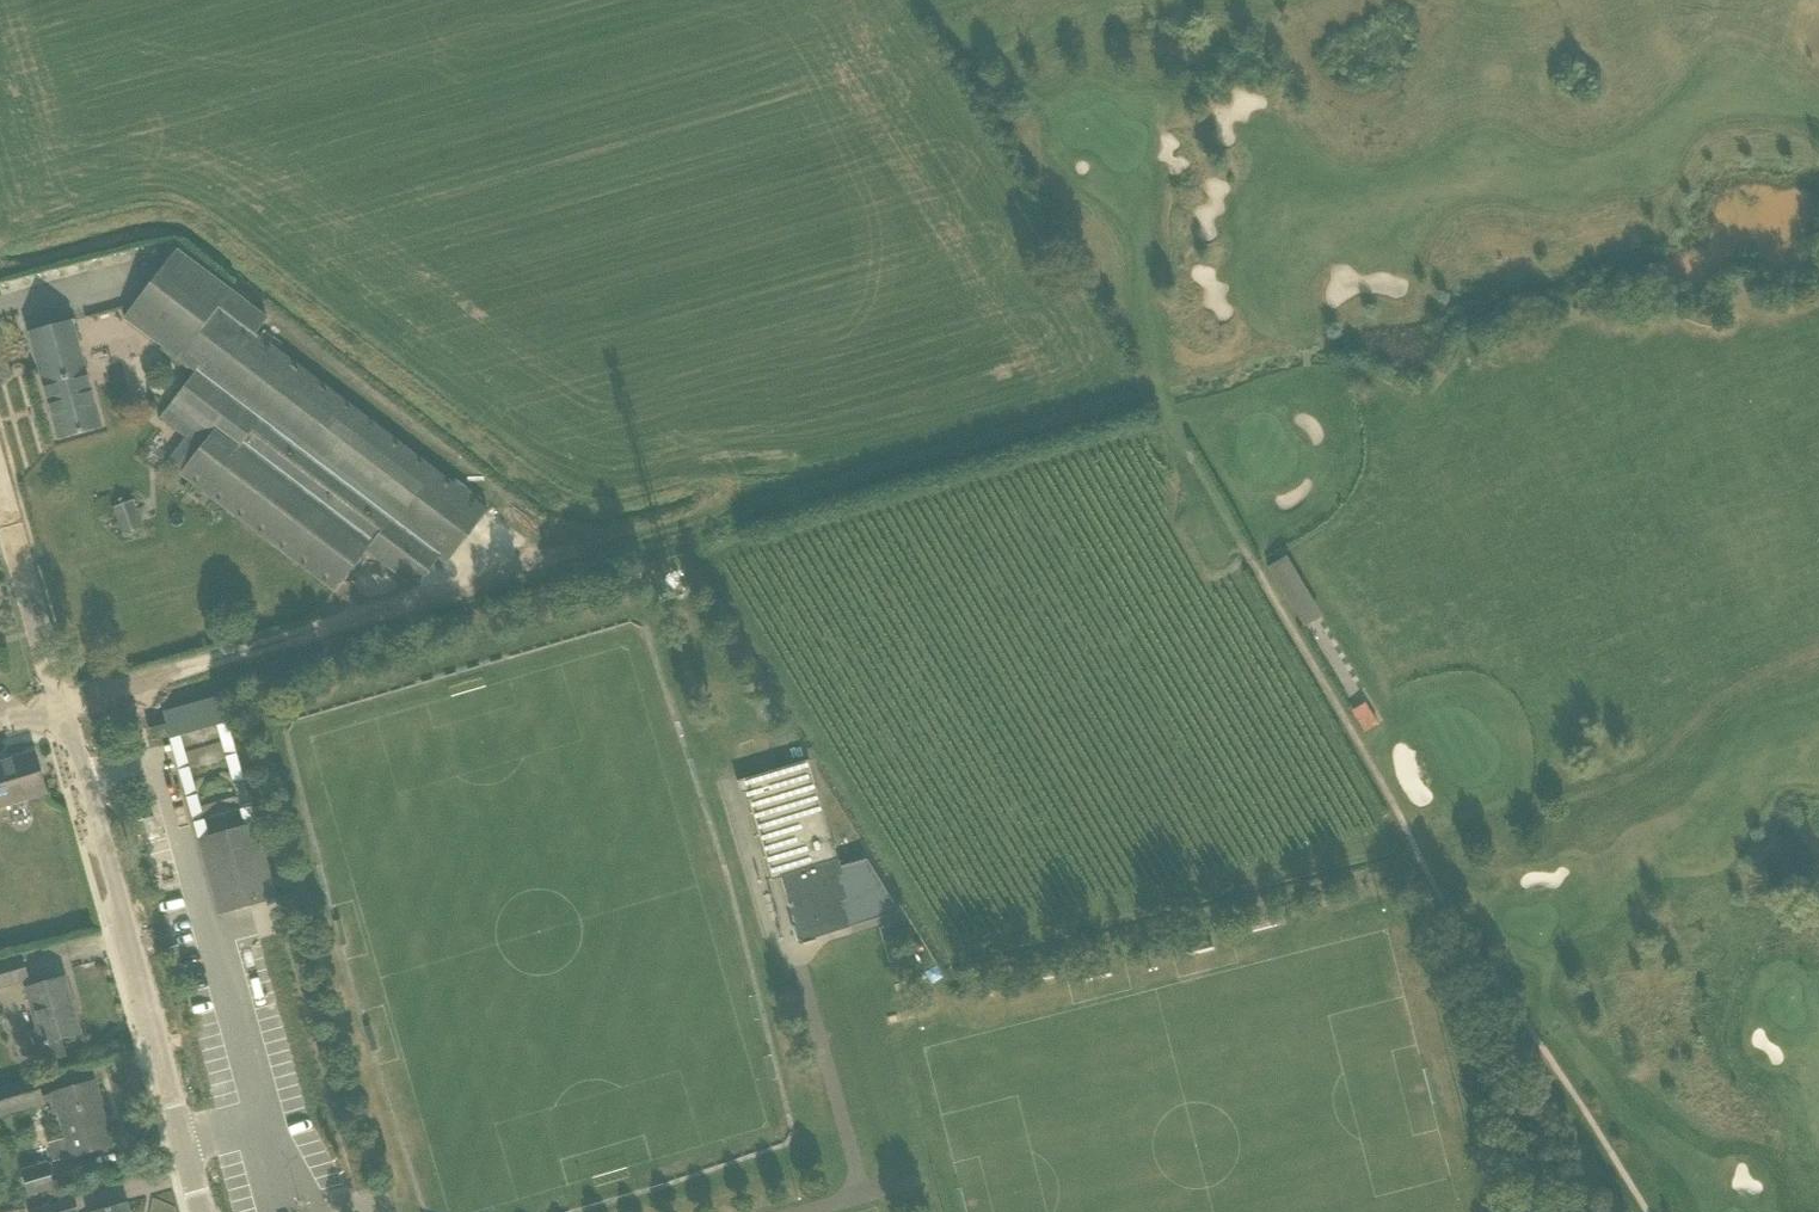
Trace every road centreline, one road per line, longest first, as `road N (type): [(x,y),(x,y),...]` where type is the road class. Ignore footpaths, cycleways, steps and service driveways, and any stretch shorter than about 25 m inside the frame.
road 1 (track): [(1128,393),(564,567),(56,706)]
road 2 (tertiary): [(201,1211),(56,706)]
road 3 (tertiary): [(56,706),(0,510)]

